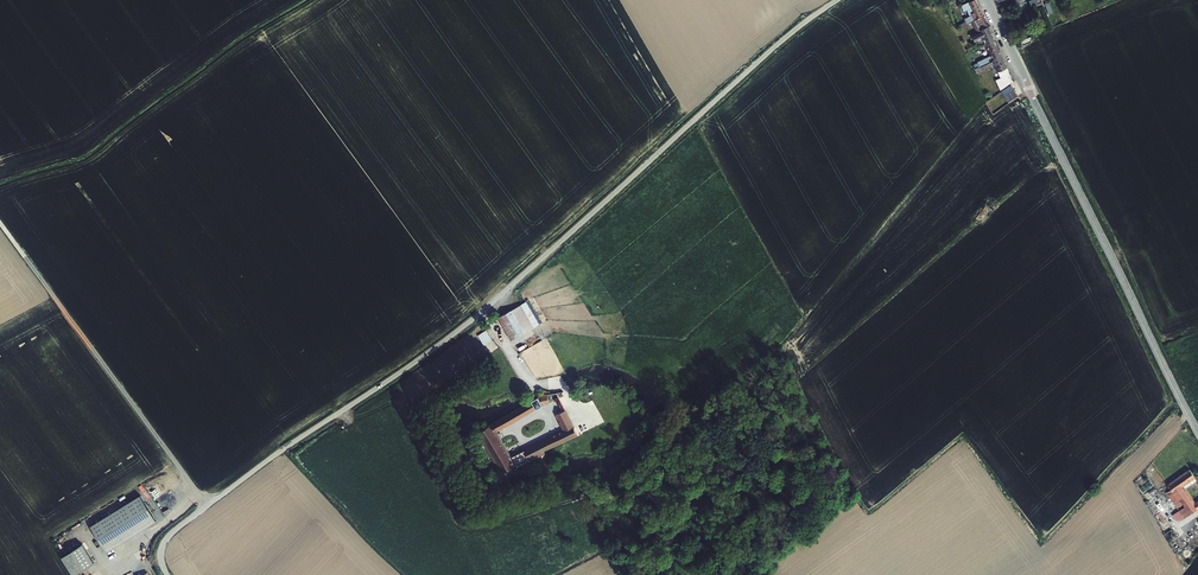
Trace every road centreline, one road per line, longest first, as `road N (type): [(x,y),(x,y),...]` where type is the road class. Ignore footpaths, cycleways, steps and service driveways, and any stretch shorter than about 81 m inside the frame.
road 1 (unclassified): [(837,0),(485,309),(206,506)]
road 2 (unclassified): [(1197,433),(1039,112)]
road 3 (unclassified): [(206,506),(0,223)]
road 4 (residential): [(1039,112),(987,0)]

